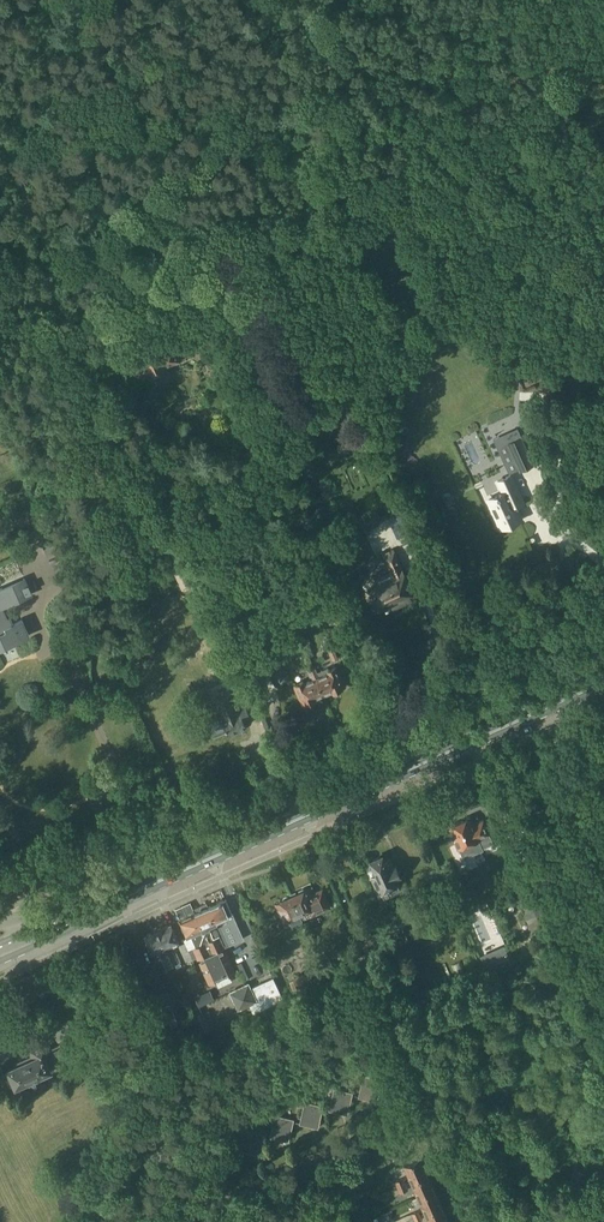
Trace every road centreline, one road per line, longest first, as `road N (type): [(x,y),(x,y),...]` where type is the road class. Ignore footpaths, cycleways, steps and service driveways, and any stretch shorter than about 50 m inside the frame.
road 1 (primary): [(0,953),(603,682)]
road 2 (track): [(0,326),(37,306),(0,120)]

